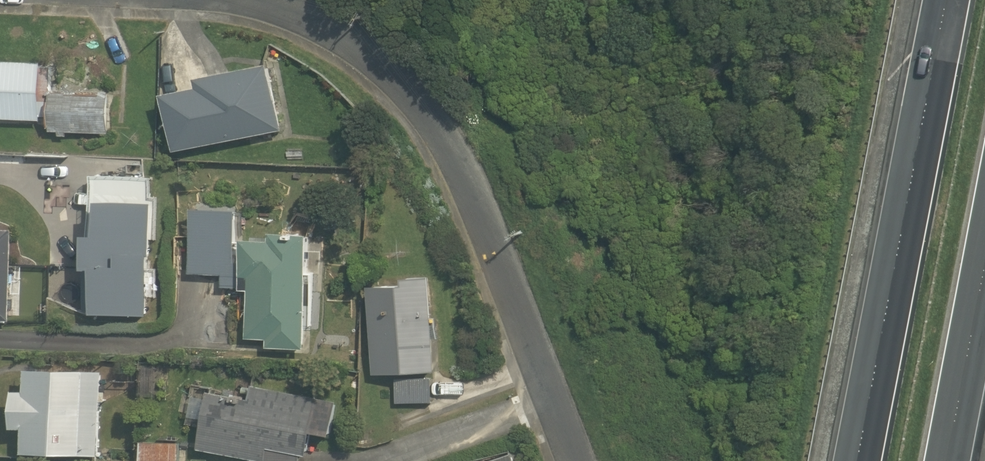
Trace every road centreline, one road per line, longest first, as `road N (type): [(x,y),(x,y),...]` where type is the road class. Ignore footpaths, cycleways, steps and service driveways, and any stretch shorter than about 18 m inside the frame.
road 1 (residential): [(270,0),(360,43),(417,95),(465,168),(517,285),(578,460)]
road 2 (motorway): [(857,460),(950,0)]
road 3 (motorway): [(984,272),(949,460)]

